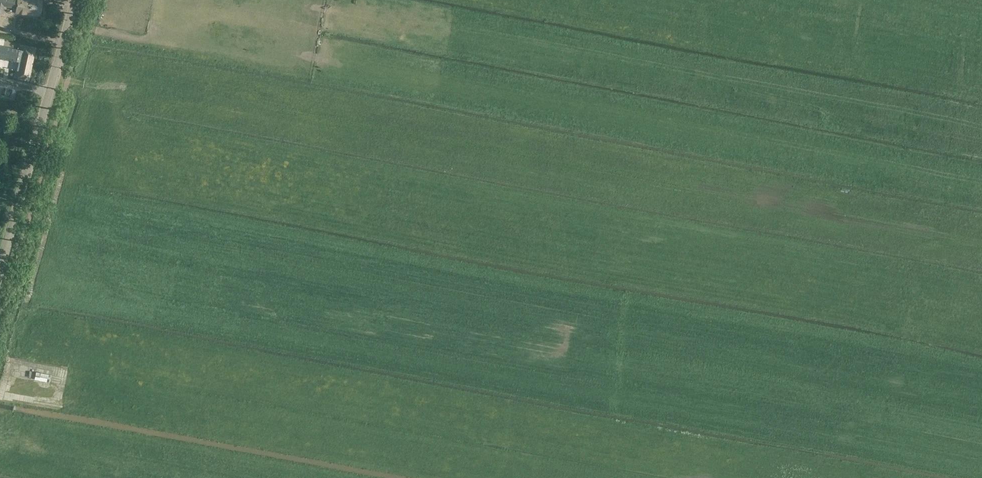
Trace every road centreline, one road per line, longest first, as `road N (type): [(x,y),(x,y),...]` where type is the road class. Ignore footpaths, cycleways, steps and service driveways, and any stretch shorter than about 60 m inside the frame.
road 1 (tertiary): [(0,267),(78,0)]

